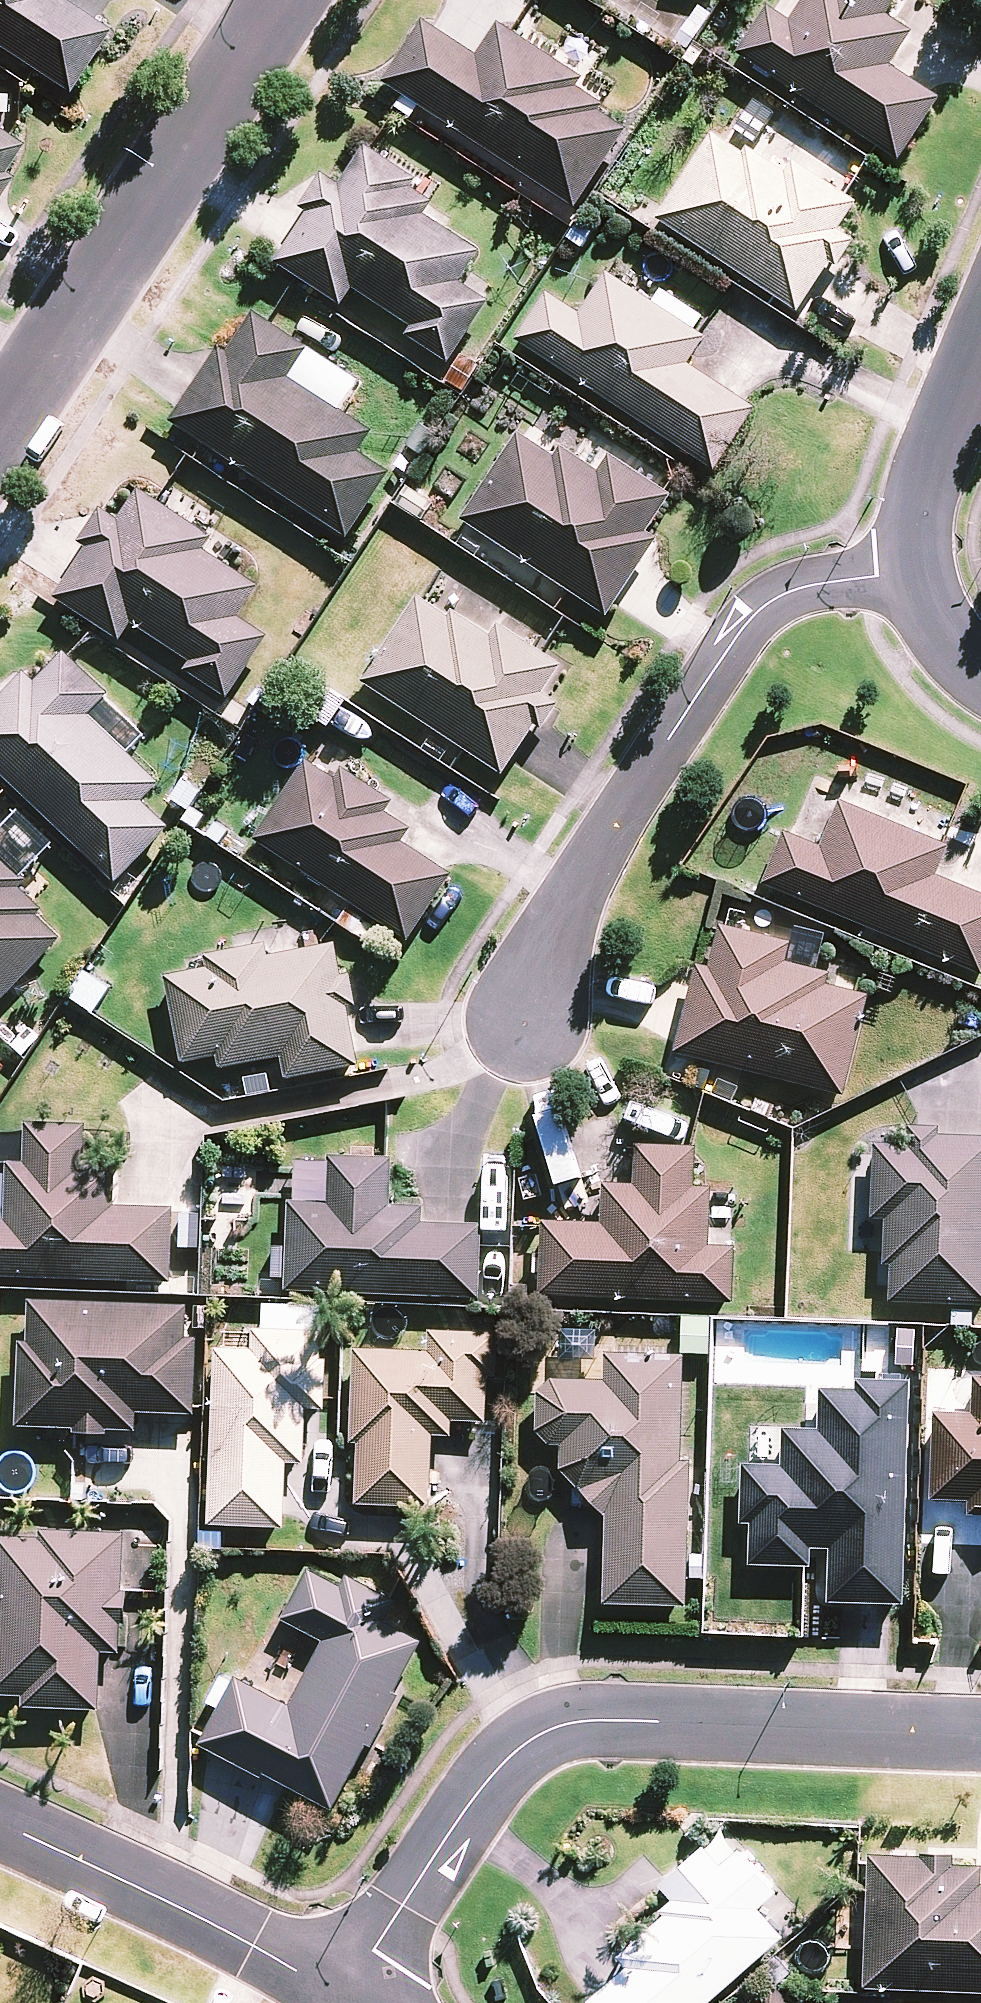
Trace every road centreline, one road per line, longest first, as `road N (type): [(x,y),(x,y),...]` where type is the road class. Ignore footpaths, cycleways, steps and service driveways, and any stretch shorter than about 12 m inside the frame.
road 1 (residential): [(344,1994),(479,1788),(524,1746),(559,1728),(612,1720),(980,1735)]
road 2 (residential): [(527,1022),(561,919),(617,817),(758,612),(807,587),(912,572)]
road 3 (residential): [(0,431),(283,0)]
road 4 (residential): [(344,1994),(0,1825)]
road 5 (residential): [(980,341),(921,486),(912,572)]

